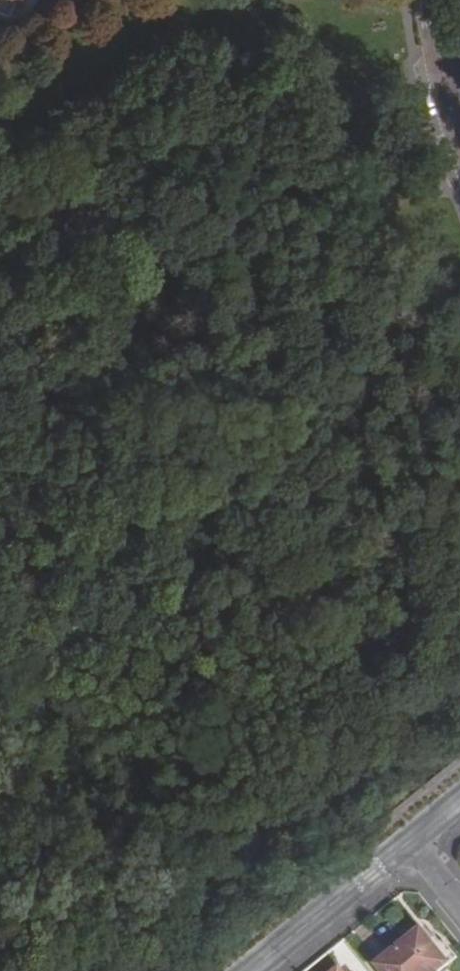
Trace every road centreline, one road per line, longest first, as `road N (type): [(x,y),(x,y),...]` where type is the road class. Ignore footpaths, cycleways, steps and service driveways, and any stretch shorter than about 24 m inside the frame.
road 1 (tertiary): [(249,970),(410,841)]
road 2 (tertiary): [(433,0),(459,132)]

